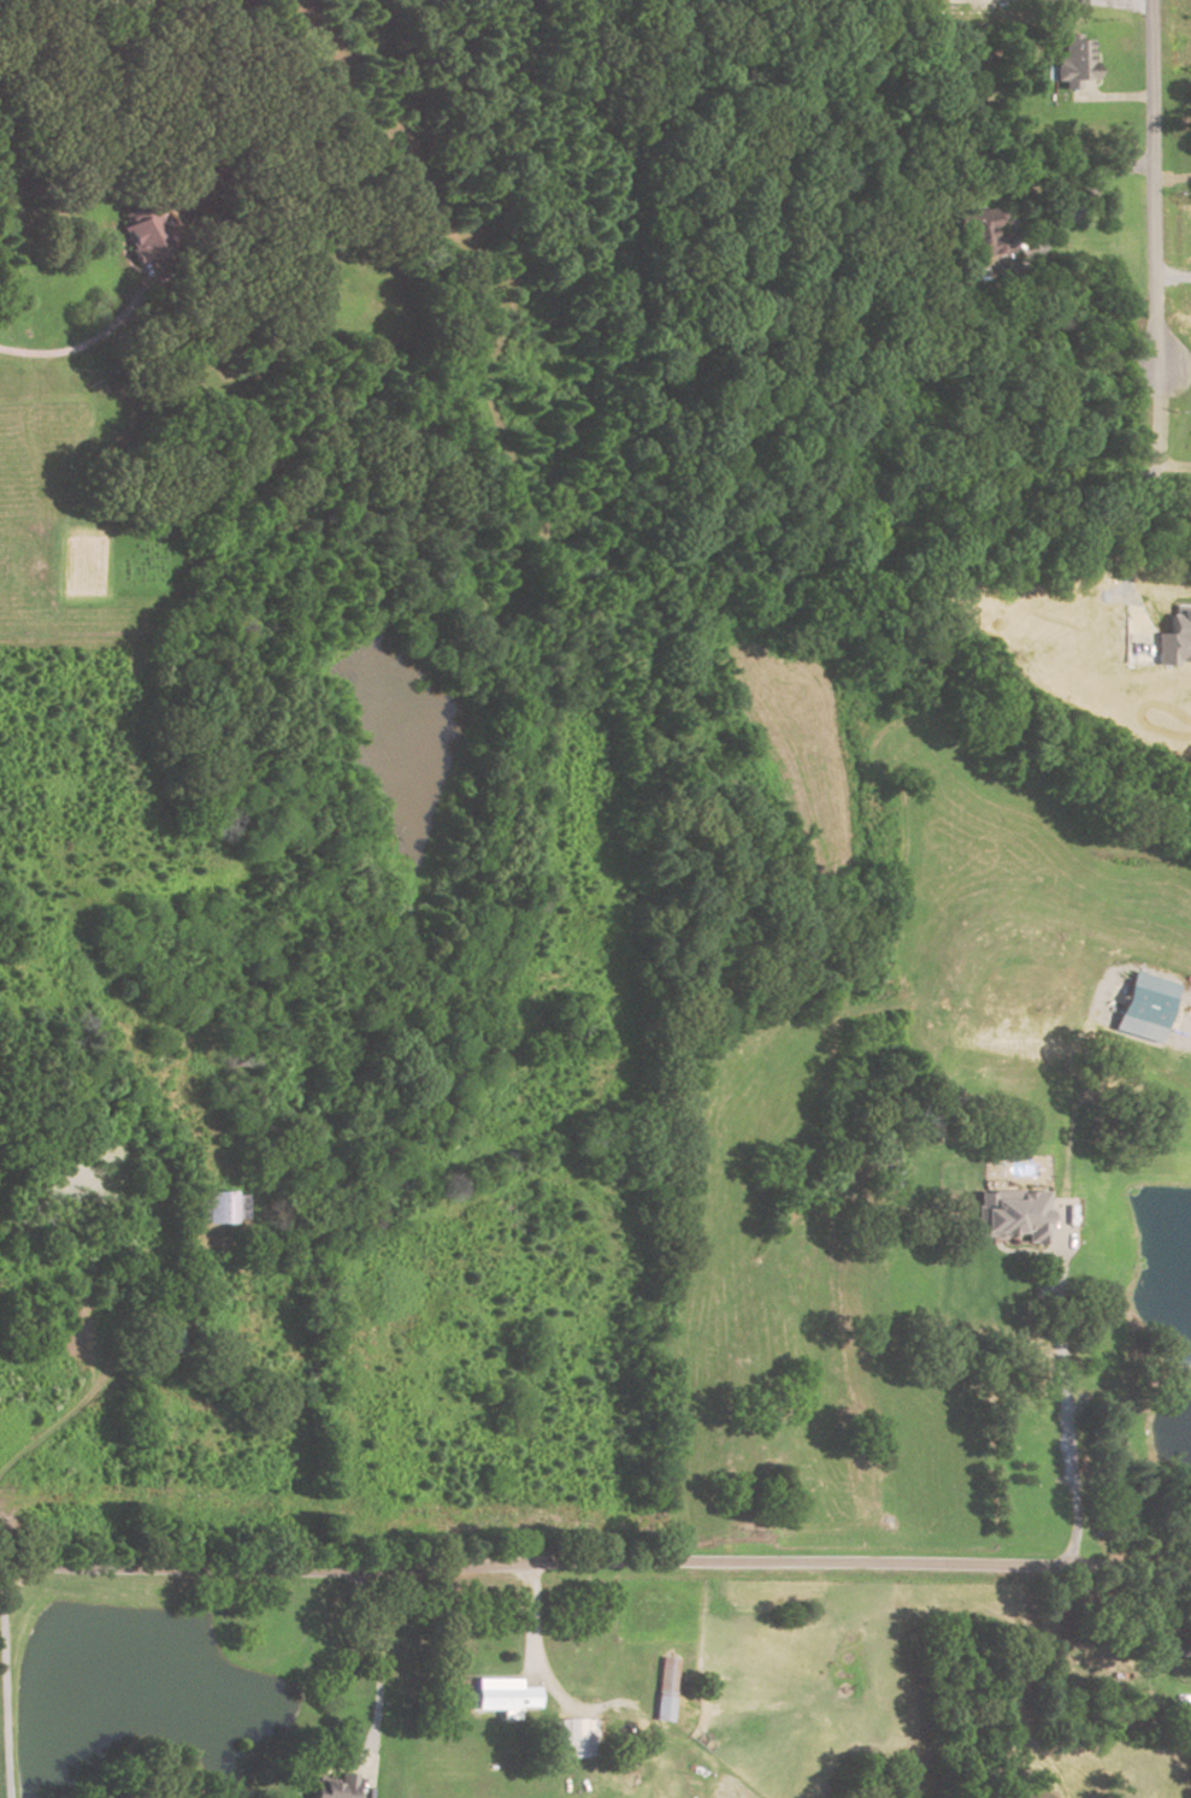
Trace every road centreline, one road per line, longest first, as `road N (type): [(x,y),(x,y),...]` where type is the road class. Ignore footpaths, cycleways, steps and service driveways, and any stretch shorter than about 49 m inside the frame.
road 1 (residential): [(0,1563),(326,1570),(618,1560),(1190,1566)]
road 2 (residential): [(1152,0),(1151,366)]

